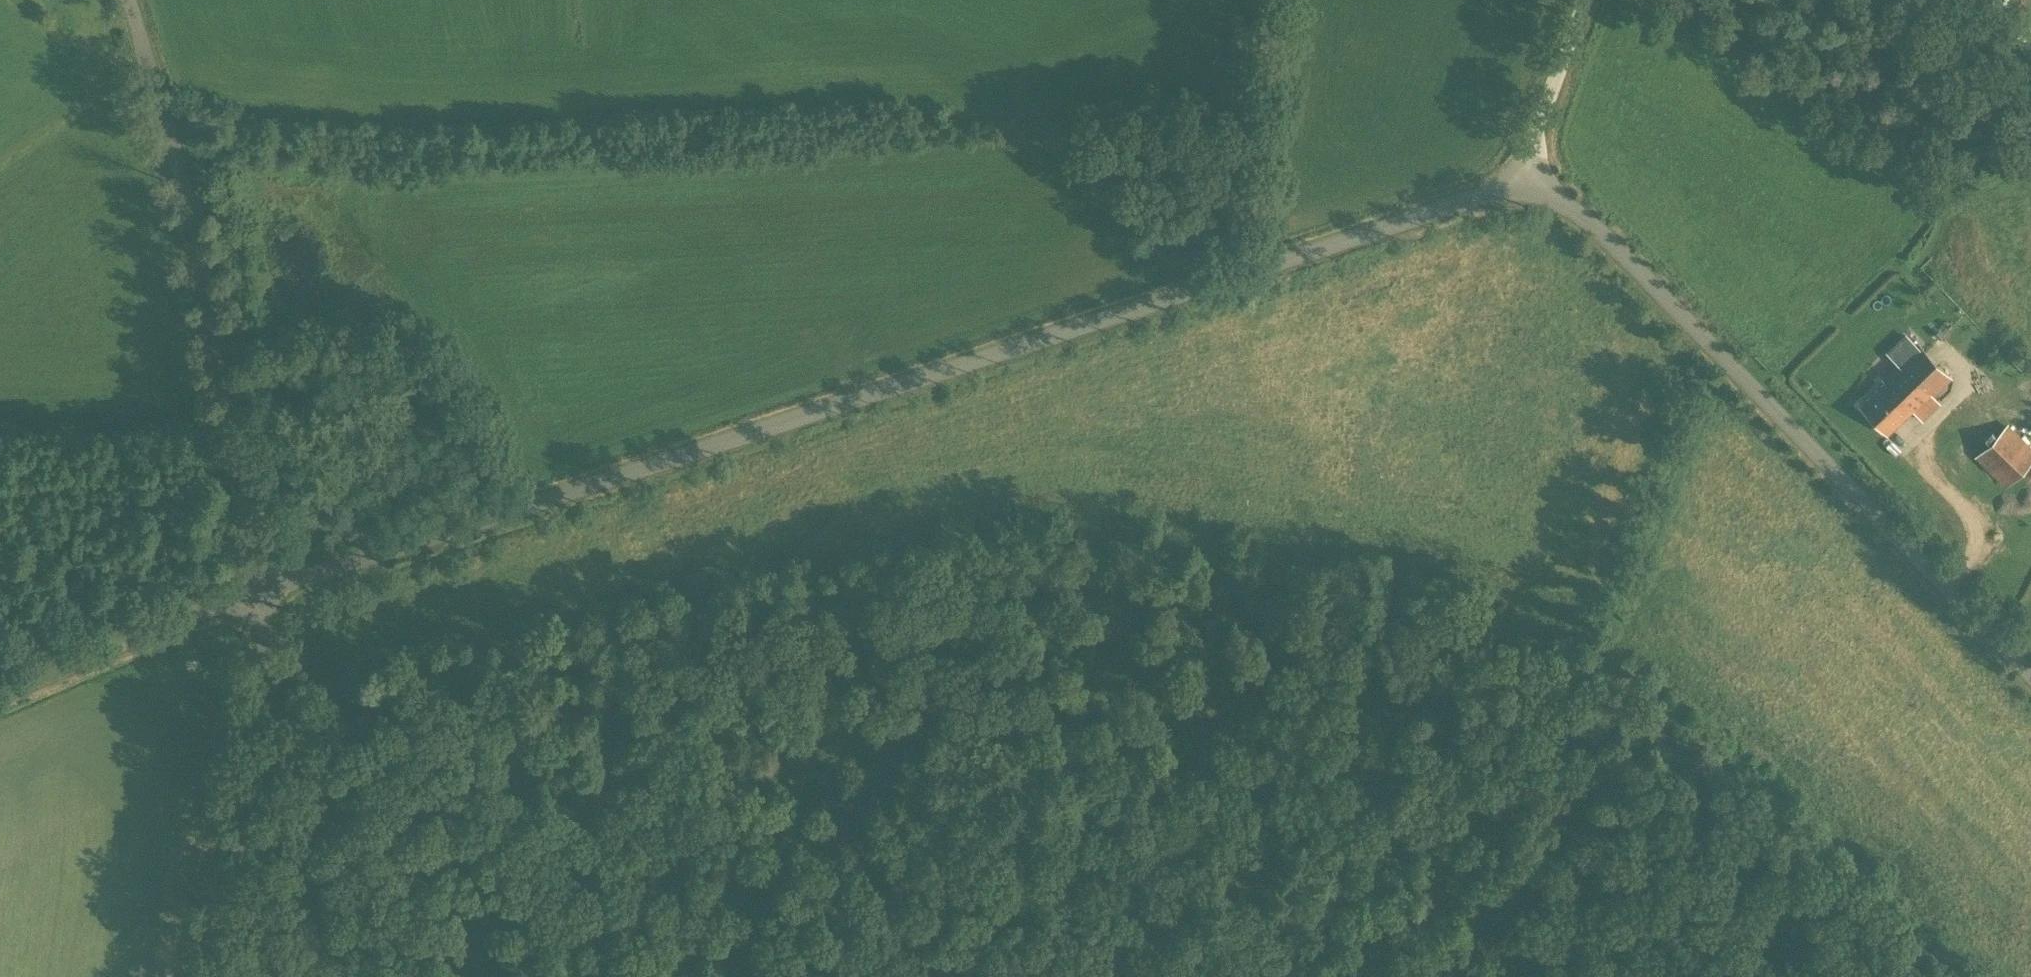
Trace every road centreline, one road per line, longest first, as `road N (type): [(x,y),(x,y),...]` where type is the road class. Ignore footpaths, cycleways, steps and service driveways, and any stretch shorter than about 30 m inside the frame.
road 1 (tertiary): [(267,586),(1526,181)]
road 2 (tertiary): [(2030,672),(1752,382),(1585,222),(1526,181)]
road 3 (tertiary): [(267,586),(227,369),(129,0)]
road 4 (unclassified): [(217,976),(267,586)]
road 5 (tertiary): [(0,694),(267,586)]
road 6 (unclassified): [(1526,181),(1546,90),(1581,0)]

